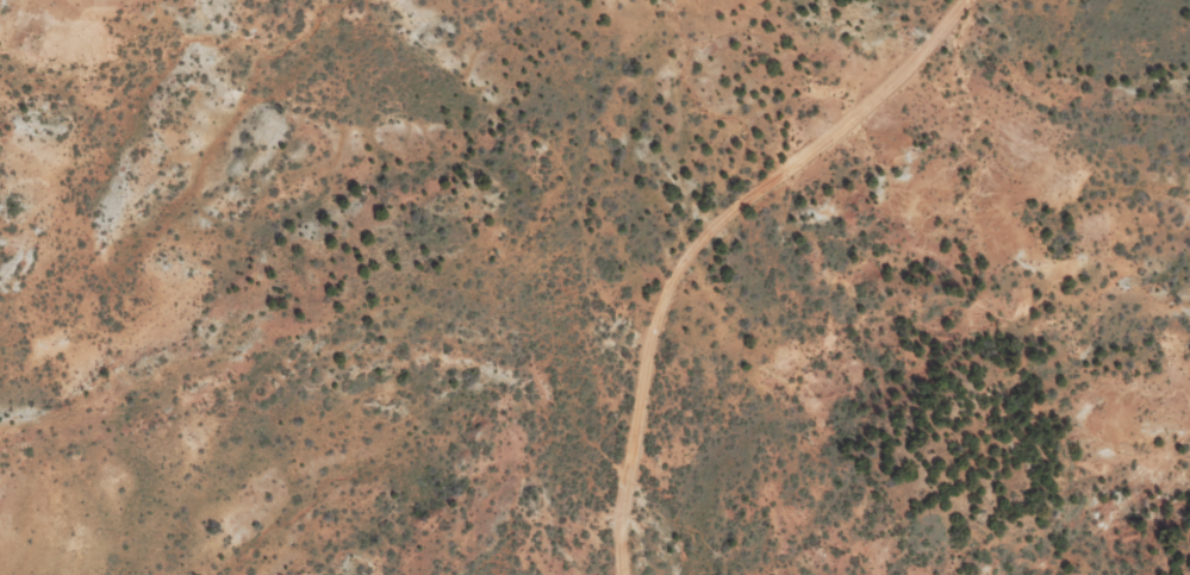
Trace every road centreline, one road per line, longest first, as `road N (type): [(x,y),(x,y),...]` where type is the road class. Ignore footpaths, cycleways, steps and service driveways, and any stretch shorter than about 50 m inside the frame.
road 1 (residential): [(908,0),(588,332),(553,418),(528,574)]

